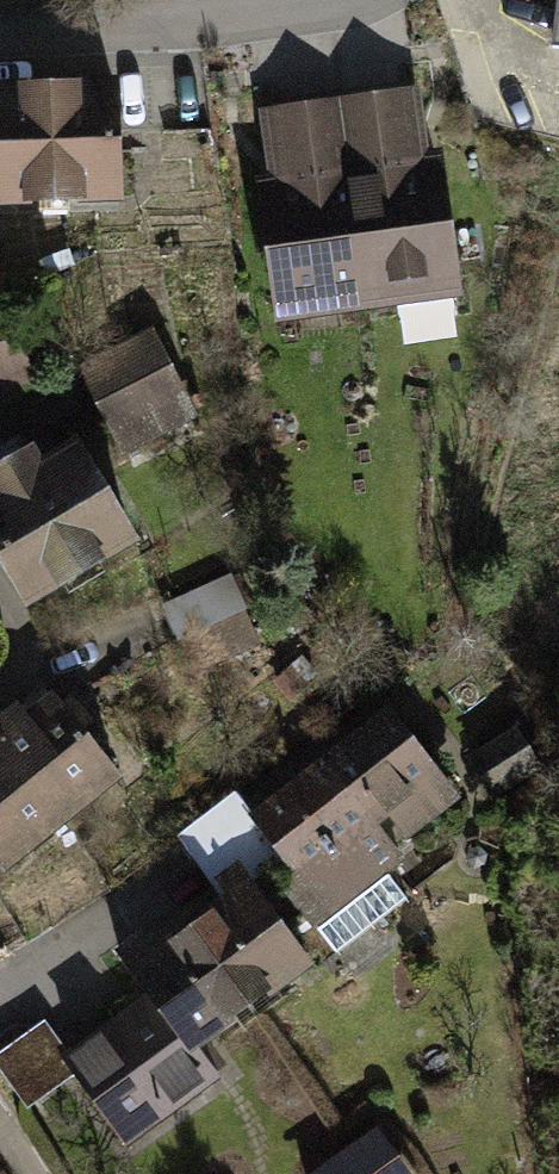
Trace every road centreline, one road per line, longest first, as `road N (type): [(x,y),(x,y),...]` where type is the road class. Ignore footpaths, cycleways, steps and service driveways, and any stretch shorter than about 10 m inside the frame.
road 1 (residential): [(0,23),(367,0)]

